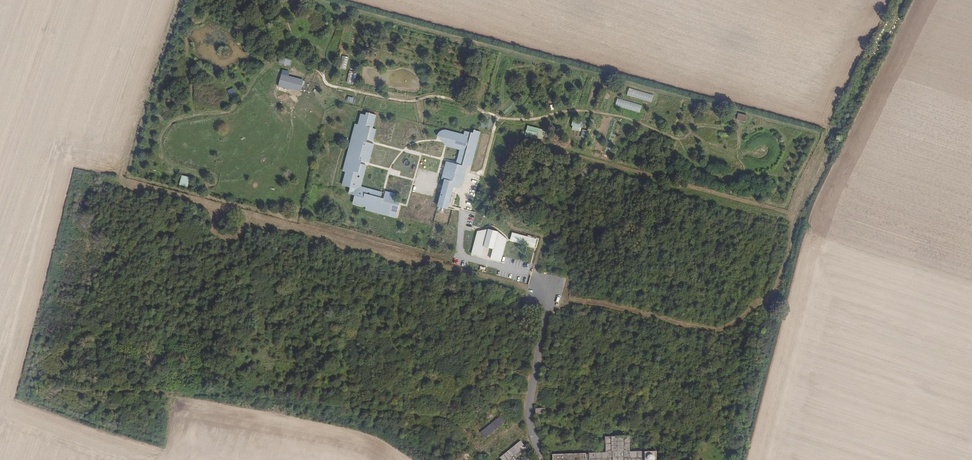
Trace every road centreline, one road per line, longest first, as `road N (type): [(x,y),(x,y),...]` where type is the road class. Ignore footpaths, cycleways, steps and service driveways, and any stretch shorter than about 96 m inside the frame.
road 1 (residential): [(540,459),(529,418),(552,282)]

